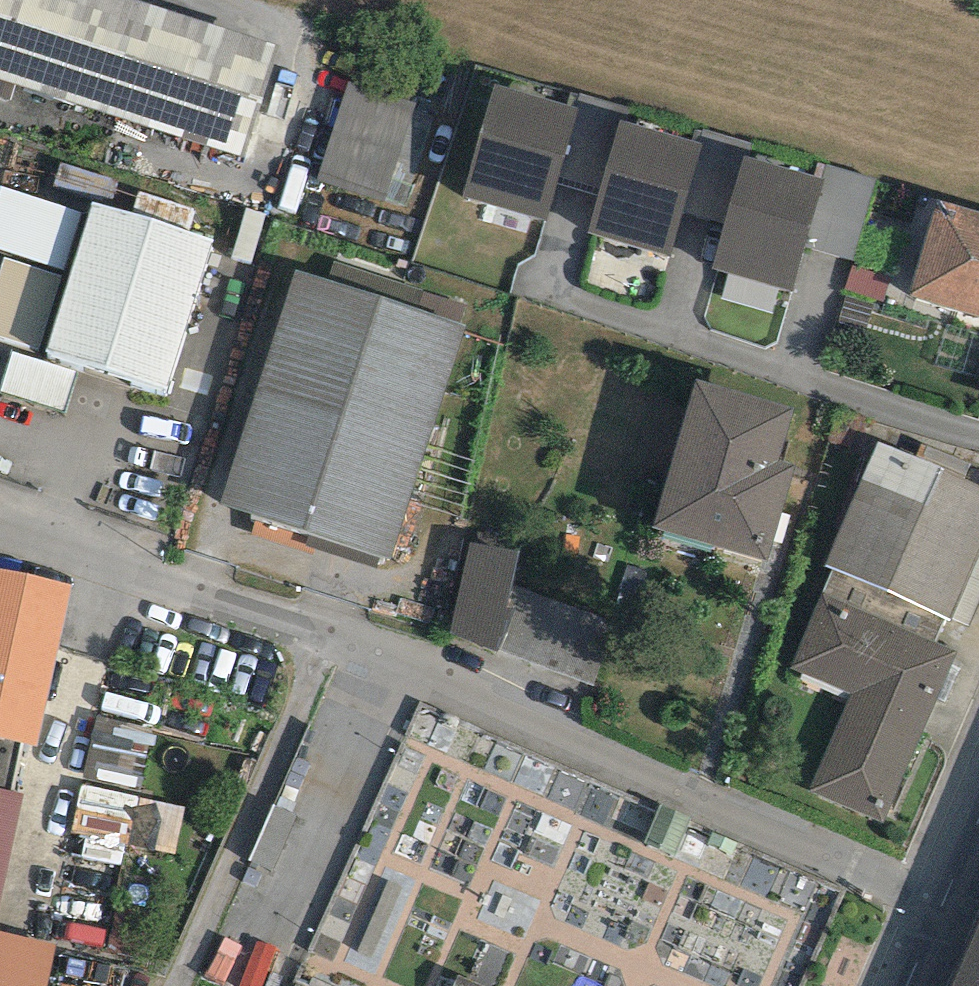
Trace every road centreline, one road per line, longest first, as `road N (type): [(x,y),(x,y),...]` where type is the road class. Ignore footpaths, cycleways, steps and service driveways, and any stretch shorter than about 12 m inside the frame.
road 1 (residential): [(0,542),(370,656),(943,901)]

